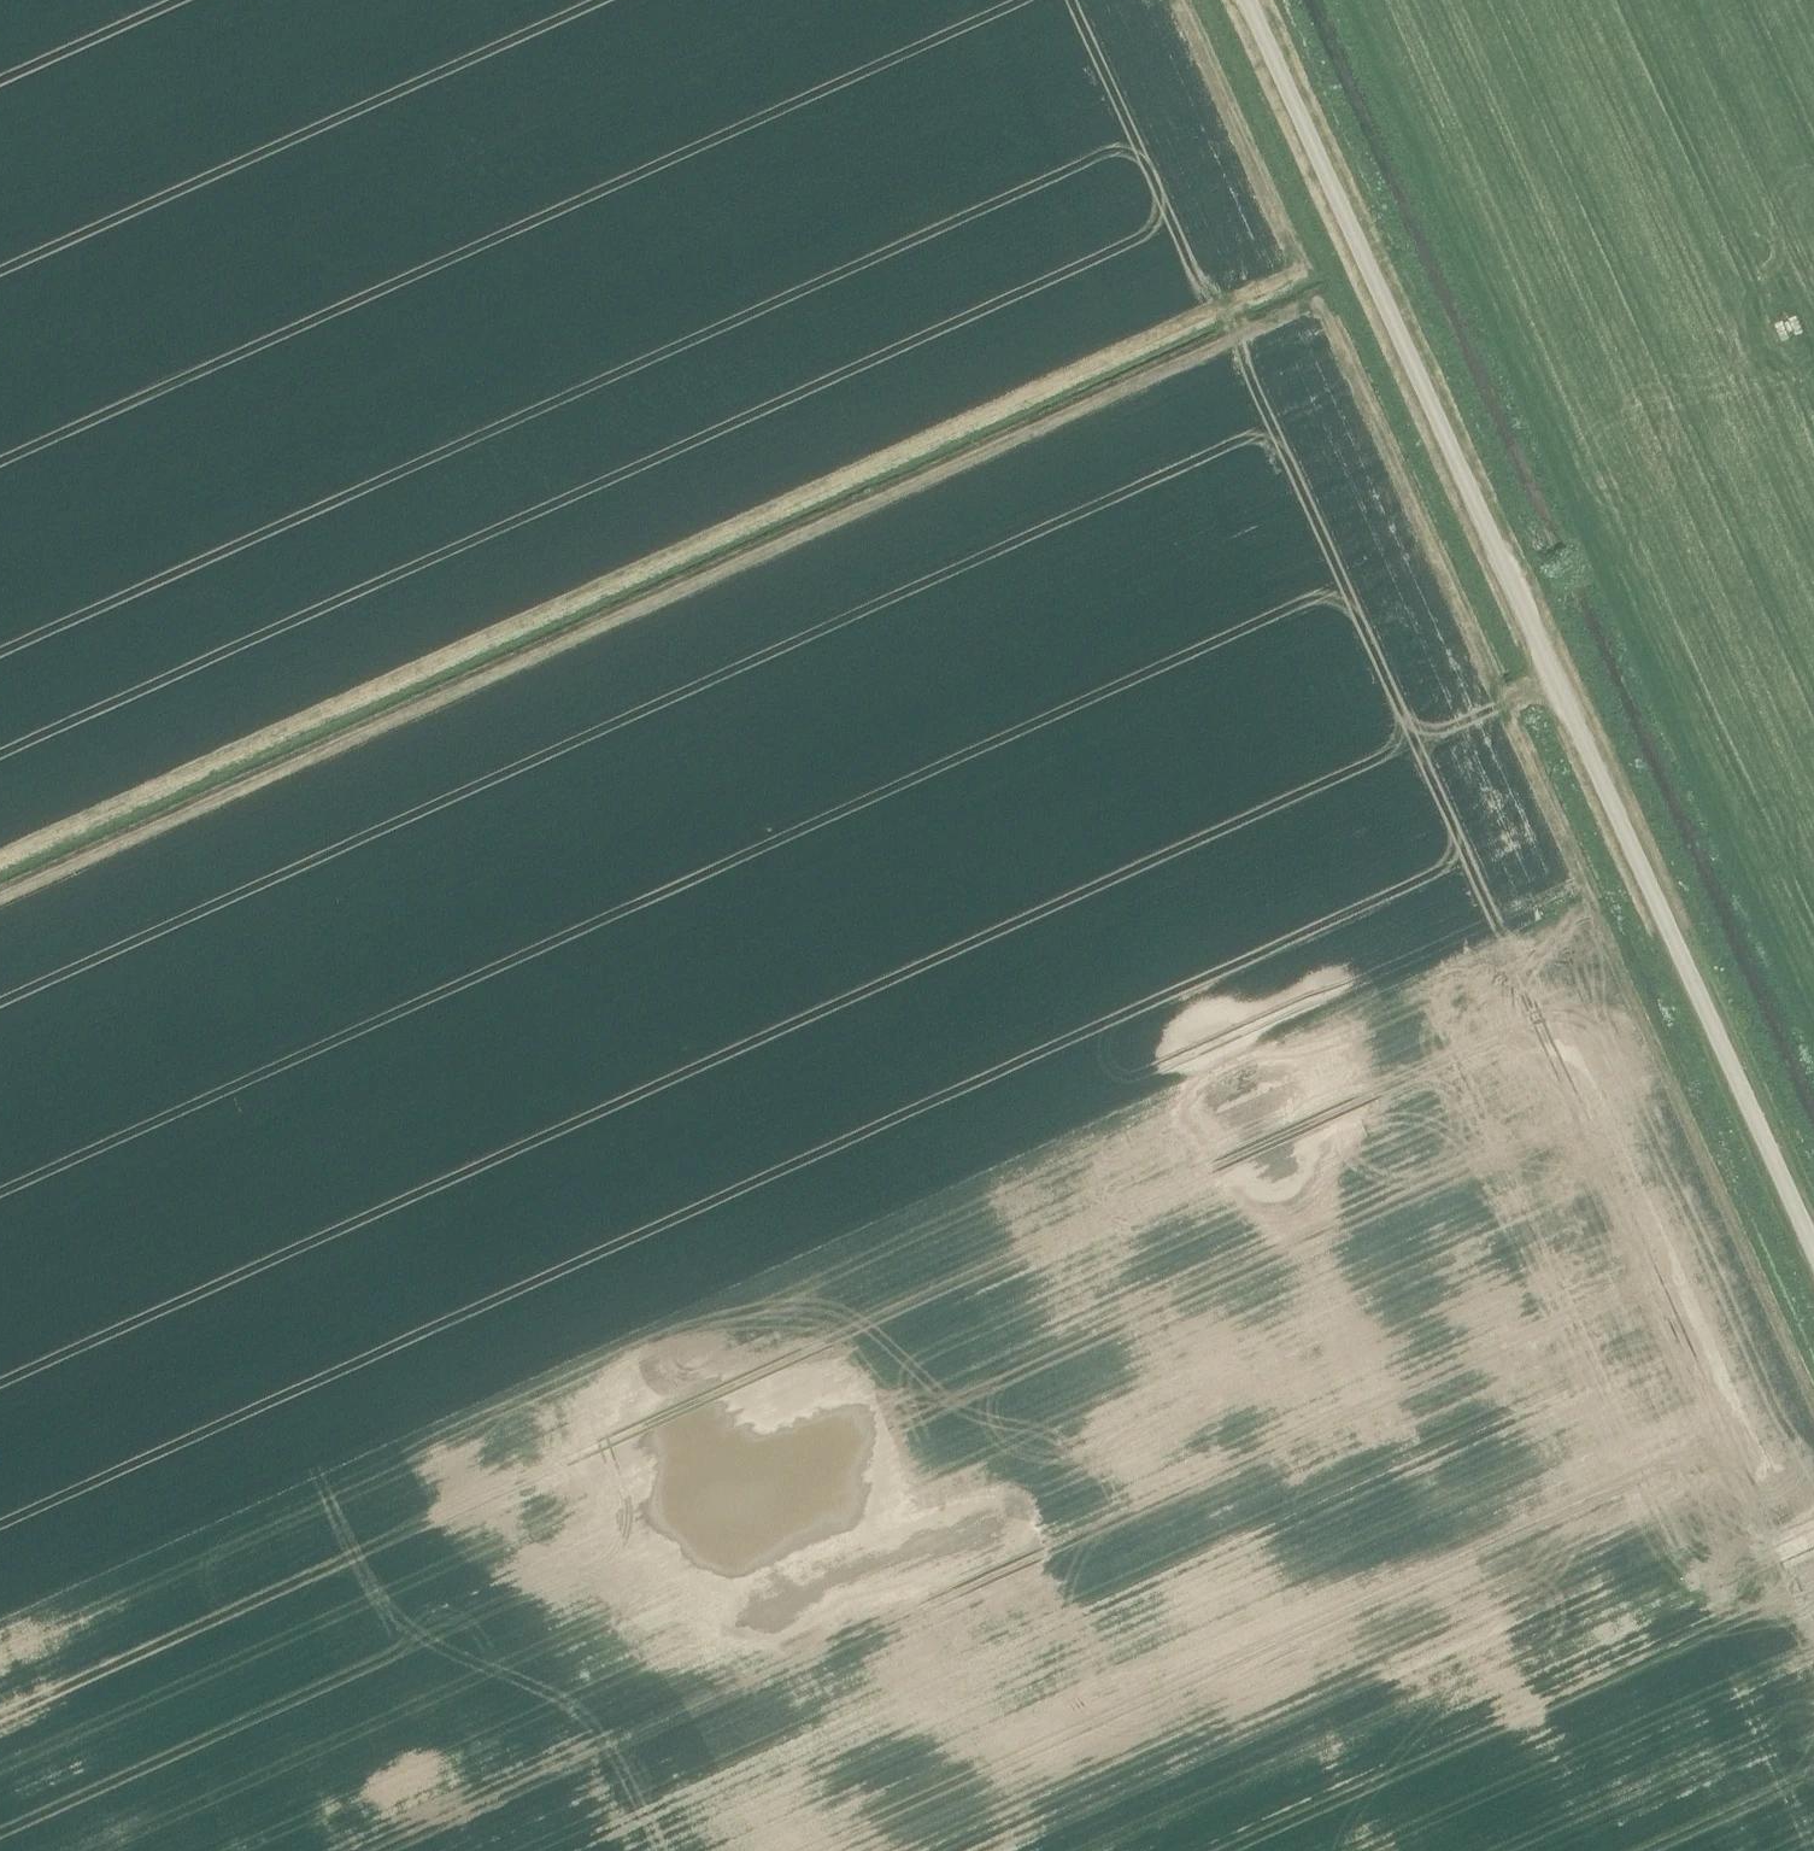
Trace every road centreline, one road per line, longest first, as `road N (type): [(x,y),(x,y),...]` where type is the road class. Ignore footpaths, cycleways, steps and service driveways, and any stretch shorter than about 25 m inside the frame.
road 1 (unclassified): [(1813,1260),(1238,0)]

